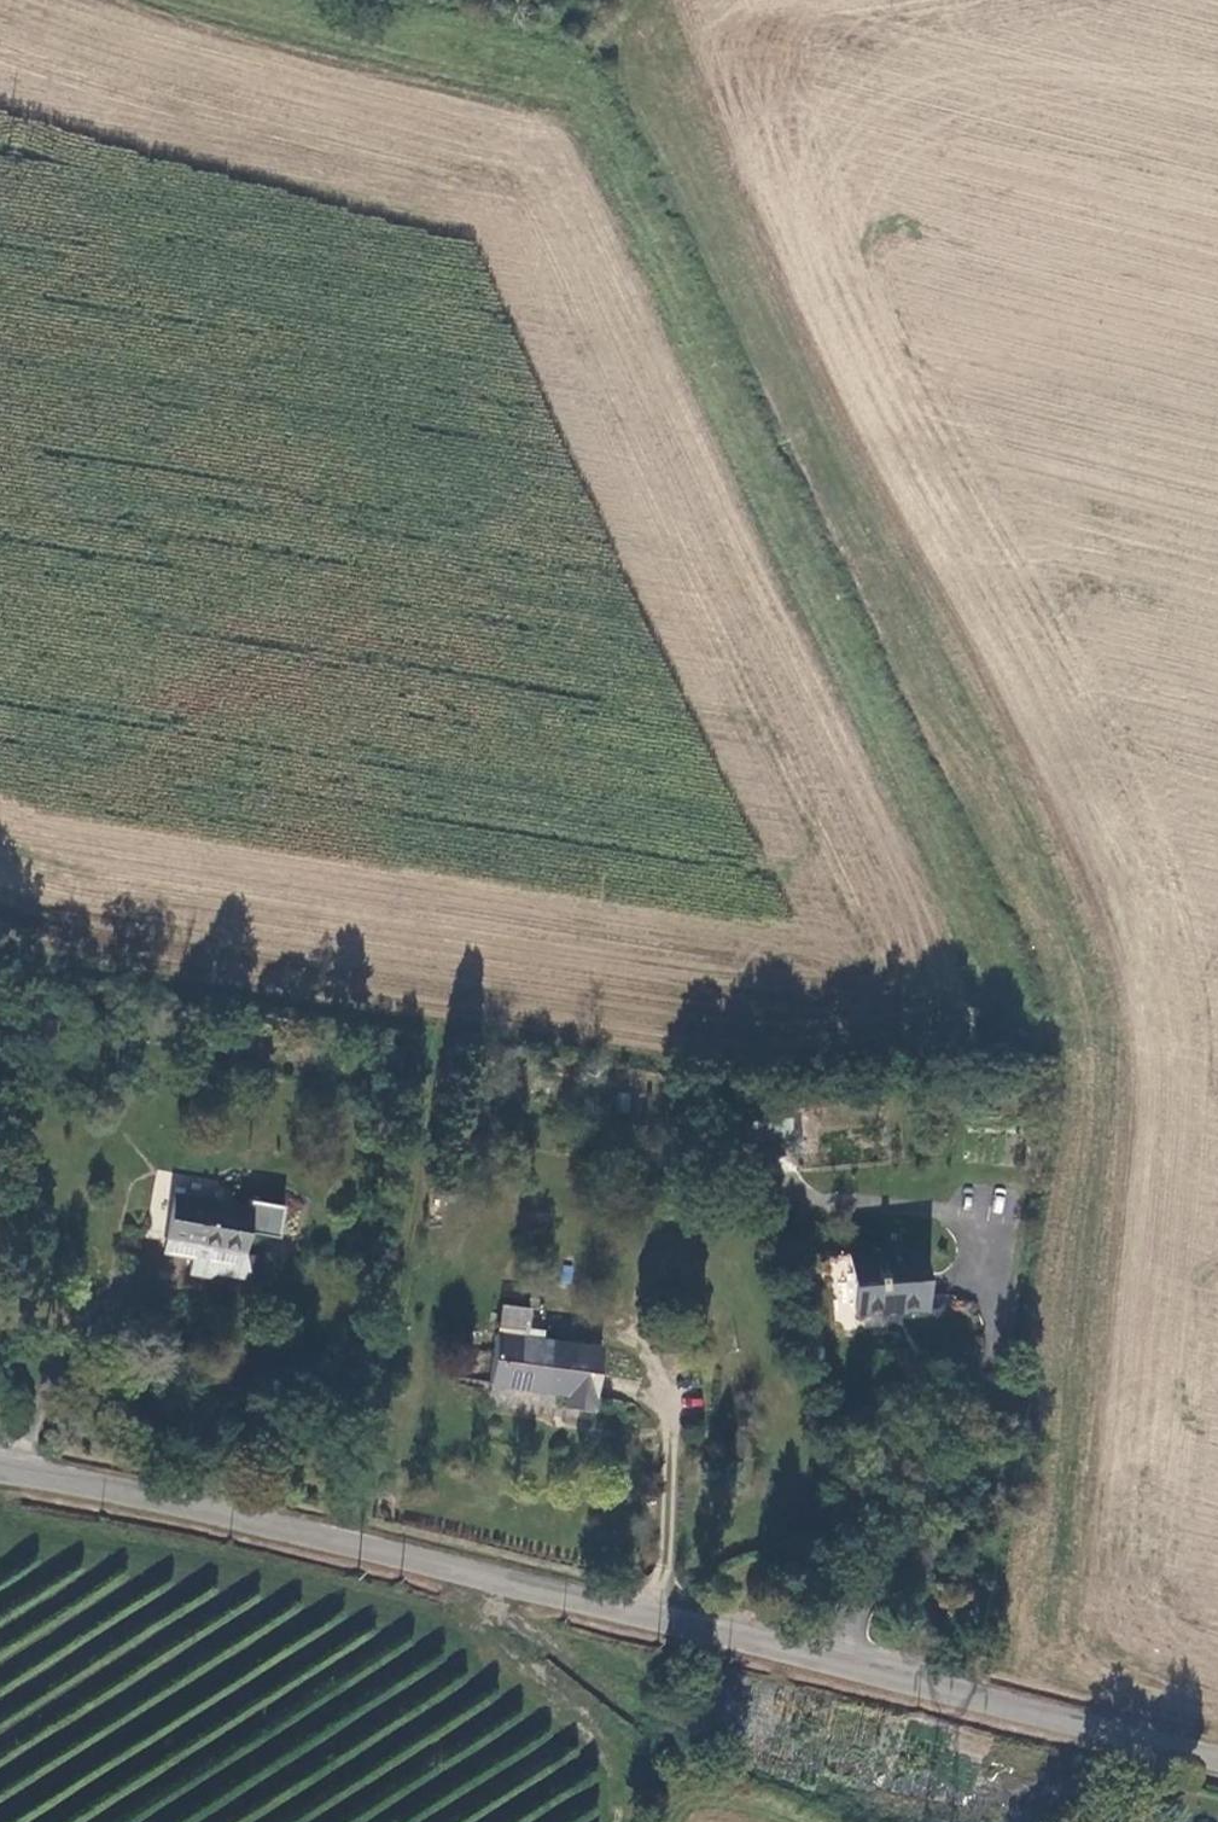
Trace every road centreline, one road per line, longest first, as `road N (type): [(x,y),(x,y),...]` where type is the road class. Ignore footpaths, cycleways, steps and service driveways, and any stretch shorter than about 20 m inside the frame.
road 1 (unclassified): [(0,1471),(186,1505),(1217,1760)]

